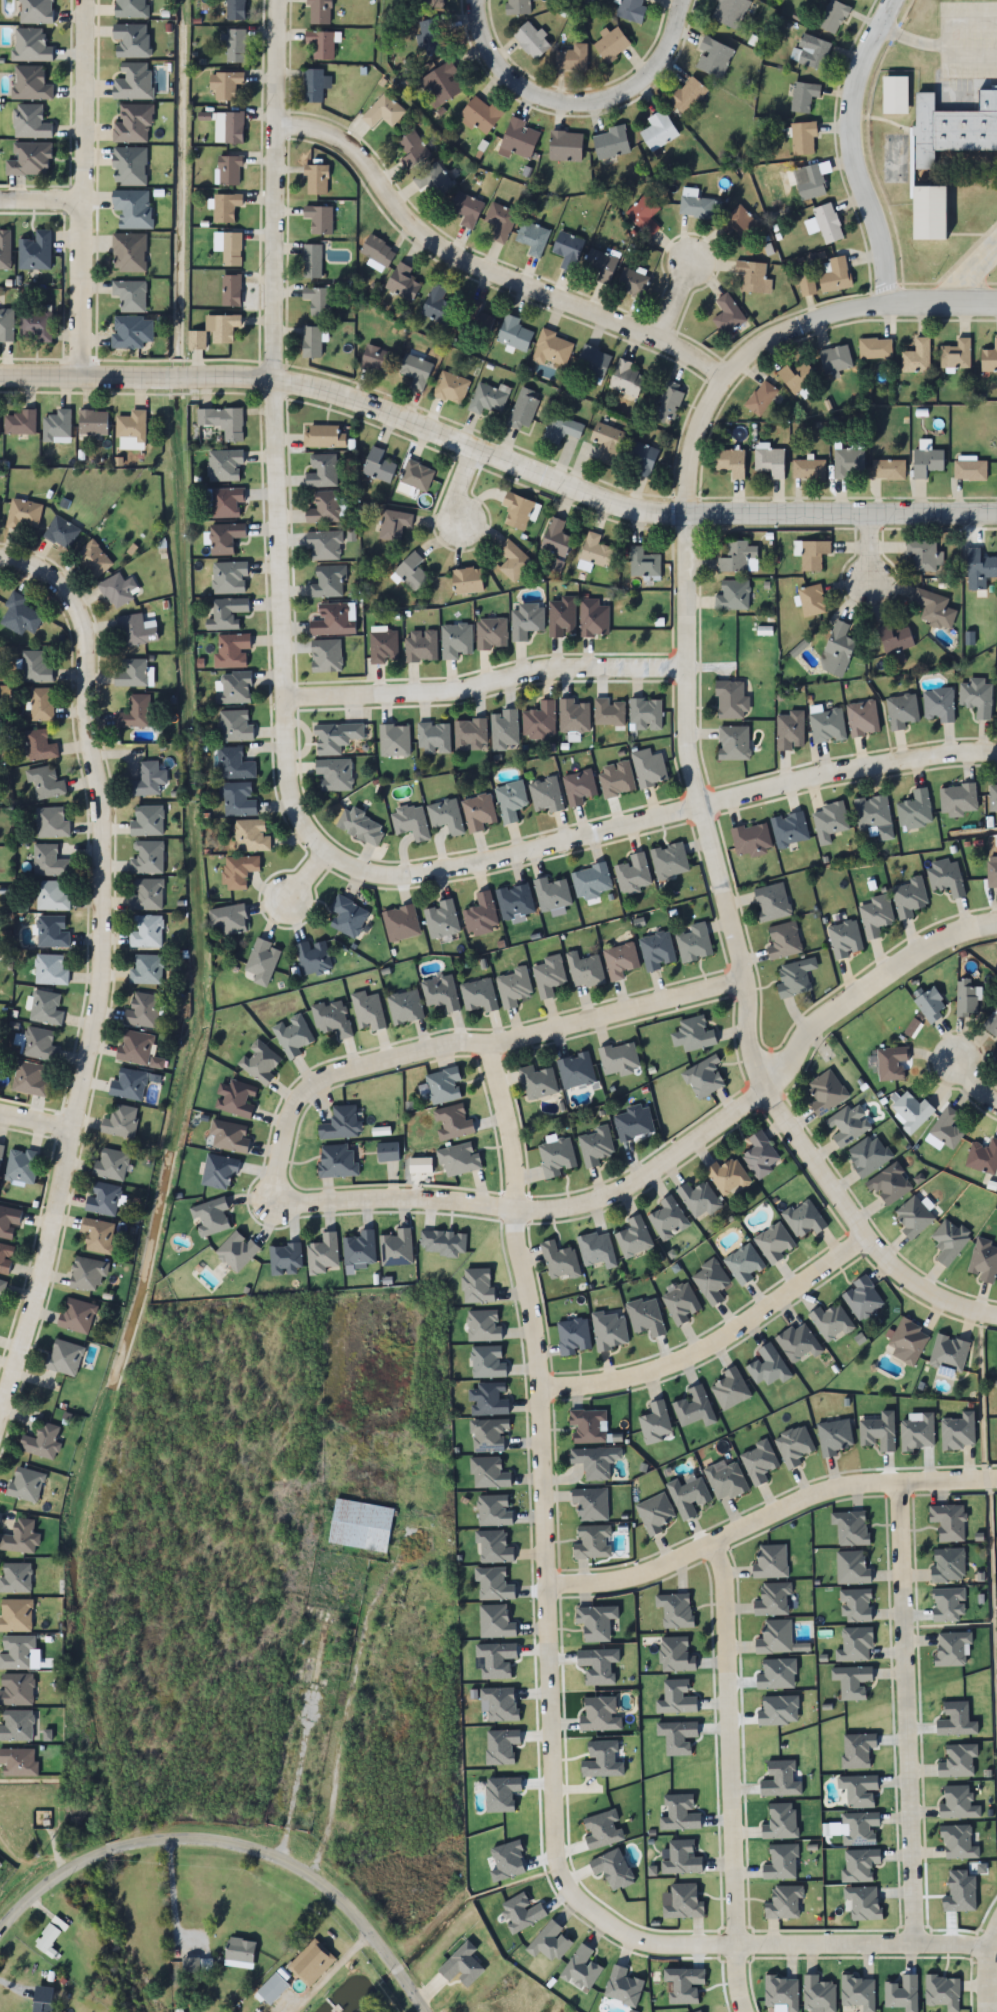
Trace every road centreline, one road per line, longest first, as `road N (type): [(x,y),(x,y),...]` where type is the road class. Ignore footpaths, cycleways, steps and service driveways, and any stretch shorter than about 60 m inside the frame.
road 1 (residential): [(275,0),(270,390),(285,782),(294,813),(321,850),(370,876),(421,876),(779,785),(937,757),(996,755)]
road 2 (residential): [(741,979),(485,1044),(444,1037),(325,1068),(295,1090),(272,1148),(265,1199),(573,1208),(647,1176),(766,1088),(804,1033),(894,963),(977,919),(996,917)]
road 3 (residential): [(996,300),(836,312),(733,362),(695,426),(686,666),(690,763),(741,979),(750,1062),(860,1237),(903,1282),(959,1311),(996,1315)]
road 4 (residential): [(485,1044),(510,1154),(516,1266),(537,1389),(552,1876),(579,1914),(627,1948),(986,1957)]
road 5 (tertiary): [(0,386),(295,394),(646,522),(996,524)]
road 6 (residential): [(0,558),(53,584),(77,625),(98,818),(89,1031),(33,1298),(0,1403)]
road 7 (residential): [(723,374),(620,319),(437,245),(409,224),(346,144),(273,123)]
road 8 (tertiary): [(426,2011),(334,1894),(250,1847),(170,1841),(97,1852),(0,1926)]
road 9 (residential): [(540,1584),(608,1584),(691,1560),(844,1488),(996,1480)]
road 10 (residential): [(902,1484),(918,1954)]
road 11 (residential): [(719,1546),(736,1954)]
road 12 (residential): [(282,699),(467,693),(582,670),(686,666)]
road 13 (residential): [(537,1389),(599,1385),(712,1347),(860,1237)]
road 14 (residential): [(684,0),(656,71),(615,98),(588,103),(551,100),(505,72),(485,45),(478,0)]
road 15 (residential): [(890,0),(857,68),(849,115),(852,151),(881,227),(890,303)]
road 16 (residential): [(82,200),(83,0)]
road 17 (residential): [(79,386),(82,200)]

